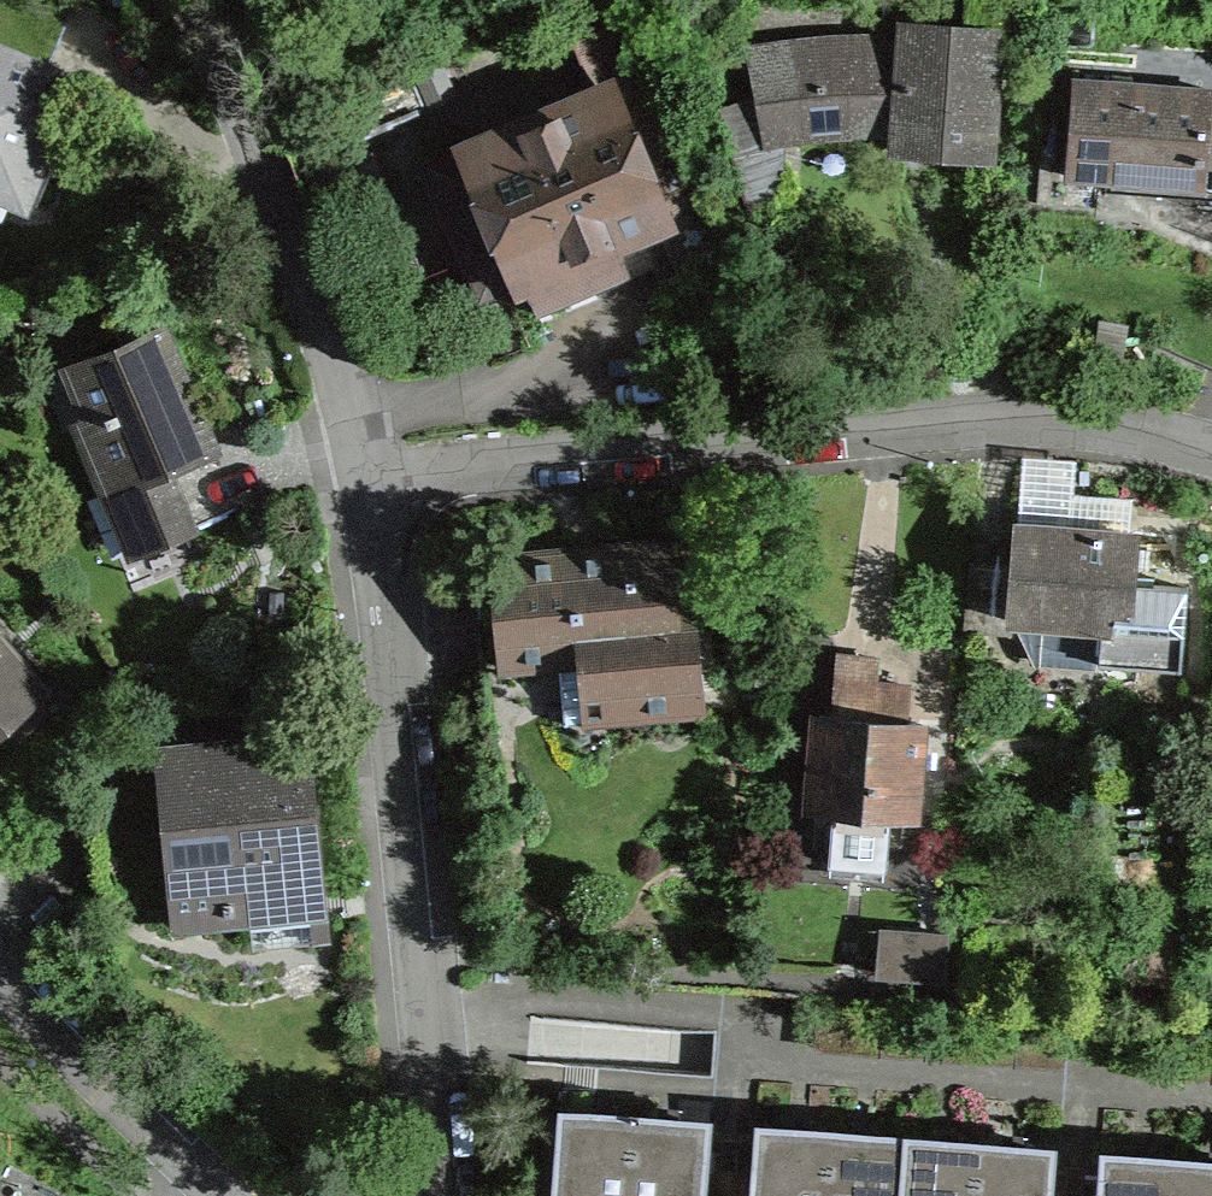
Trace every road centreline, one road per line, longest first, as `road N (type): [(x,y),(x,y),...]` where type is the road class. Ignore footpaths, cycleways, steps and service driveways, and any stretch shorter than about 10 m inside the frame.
road 1 (residential): [(376,481),(1011,414),(1142,424),(1211,450)]
road 2 (residential): [(376,481),(421,956),(430,1195)]
road 3 (residential): [(195,0),(376,481)]
road 4 (residential): [(204,1195),(0,984)]

